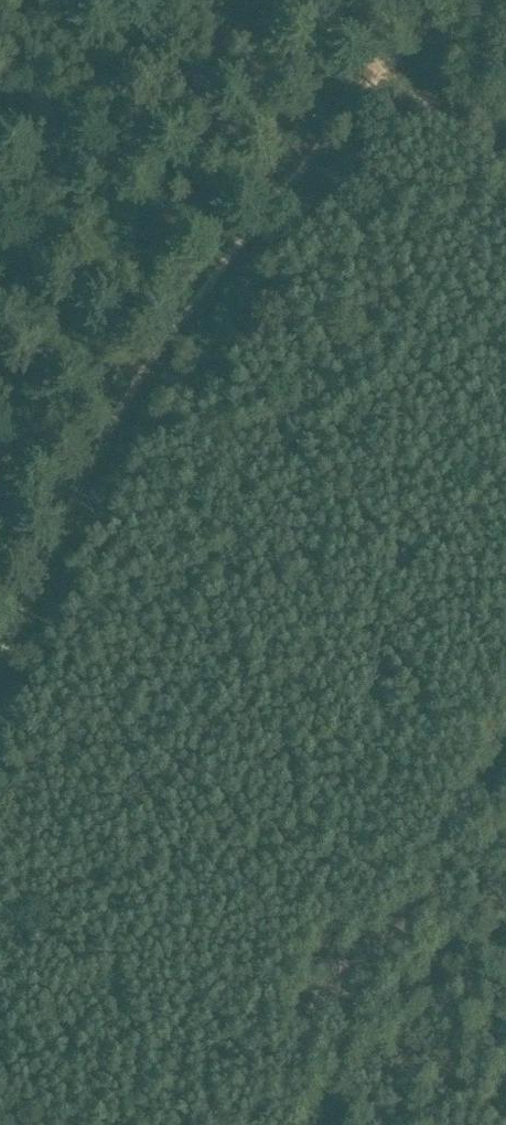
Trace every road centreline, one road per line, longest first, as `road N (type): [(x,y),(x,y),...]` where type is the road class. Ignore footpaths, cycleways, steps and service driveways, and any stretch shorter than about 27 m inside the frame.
road 1 (track): [(449,0),(290,181),(140,378),(53,535),(0,666)]
road 2 (track): [(299,0),(505,151)]

